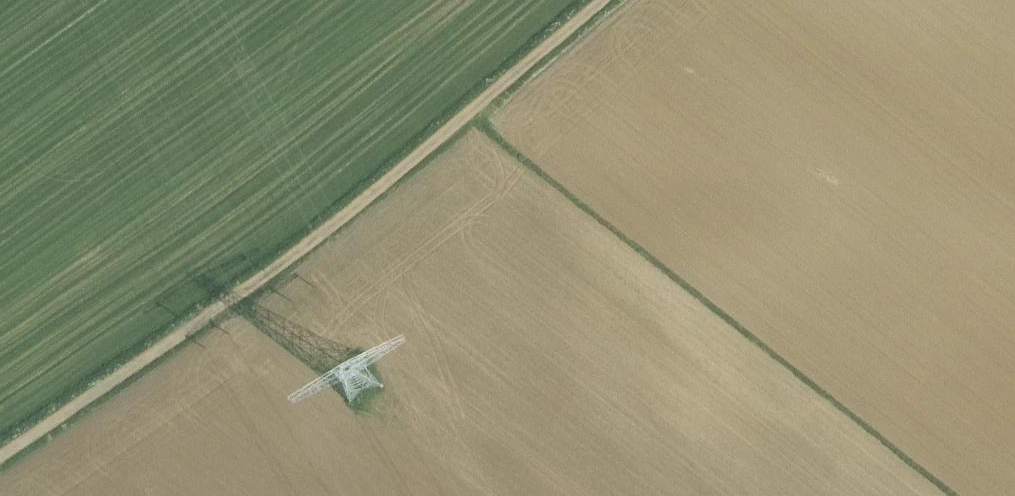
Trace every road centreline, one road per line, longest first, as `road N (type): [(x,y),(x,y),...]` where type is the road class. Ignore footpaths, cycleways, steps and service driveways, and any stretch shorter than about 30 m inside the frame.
road 1 (track): [(600,0),(369,196),(0,452)]

